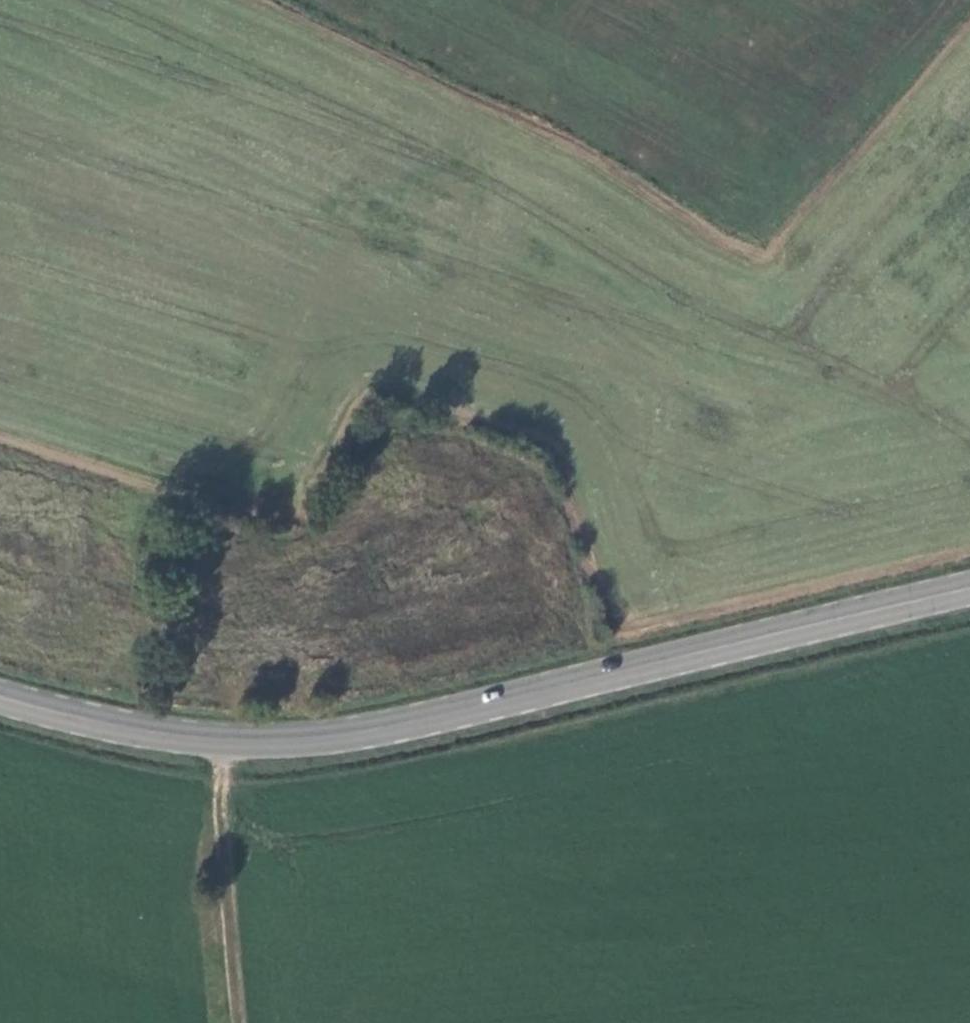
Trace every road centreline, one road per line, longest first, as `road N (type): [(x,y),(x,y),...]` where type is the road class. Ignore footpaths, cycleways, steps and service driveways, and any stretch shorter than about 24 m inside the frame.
road 1 (secondary): [(969,590),(324,738),(206,740),(0,696)]

